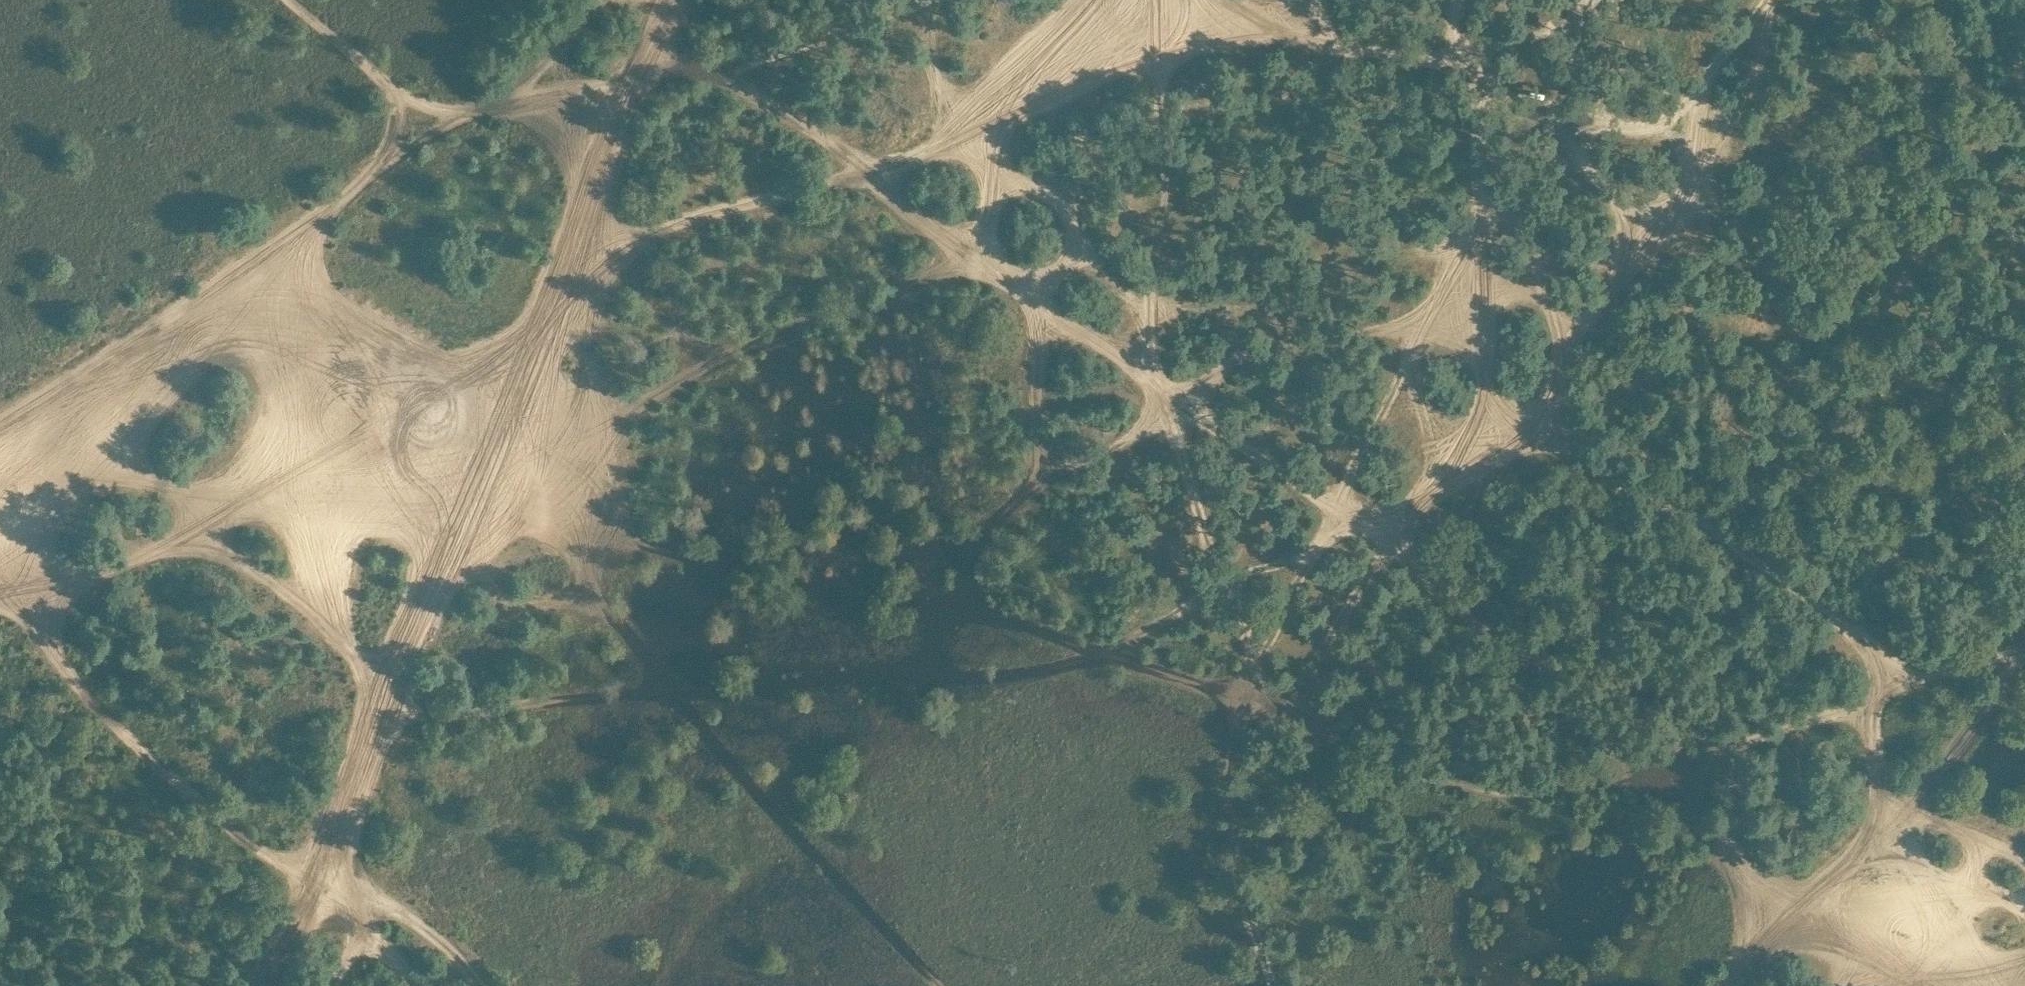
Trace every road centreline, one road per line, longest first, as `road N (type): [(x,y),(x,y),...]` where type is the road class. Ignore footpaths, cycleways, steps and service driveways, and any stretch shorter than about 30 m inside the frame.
road 1 (track): [(657,16),(971,261),(1389,545),(1924,985)]
road 2 (track): [(944,985),(666,687),(491,461),(631,411),(739,349),(971,261),(995,129)]
road 3 (track): [(381,720),(666,687),(1113,656),(1035,629),(542,528)]
road 4 (track): [(266,985),(574,274),(630,82),(663,0)]
road 5 (track): [(1463,0),(1454,65),(1230,39),(1100,73),(995,129),(866,180),(746,200),(641,236),(574,274)]
road 6 (track): [(1113,656),(1458,785),(1663,773),(2024,643)]
road 7 (track): [(927,0),(724,69),(454,114),(367,61),(289,0)]
road 8 (track): [(1770,0),(1699,97),(1689,173),(1538,411),(1389,545)]
road 9 (track): [(0,496),(55,421),(454,114)]
road 10 (track): [(0,610),(434,985)]
road 11 (track): [(1538,411),(1928,678)]
road 12 (track): [(1726,985),(1892,797),(2024,662)]
road 13 (track): [(1040,308),(1037,475),(969,546),(950,611),(903,672)]
road 14 (track): [(1113,656),(1304,550),(1369,532)]
road 15 (track): [(1087,0),(995,129)]
road 16 (track): [(510,102),(615,0)]
road 17 (track): [(2024,853),(1892,797)]
road 18 (track): [(2024,963),(1902,985)]

